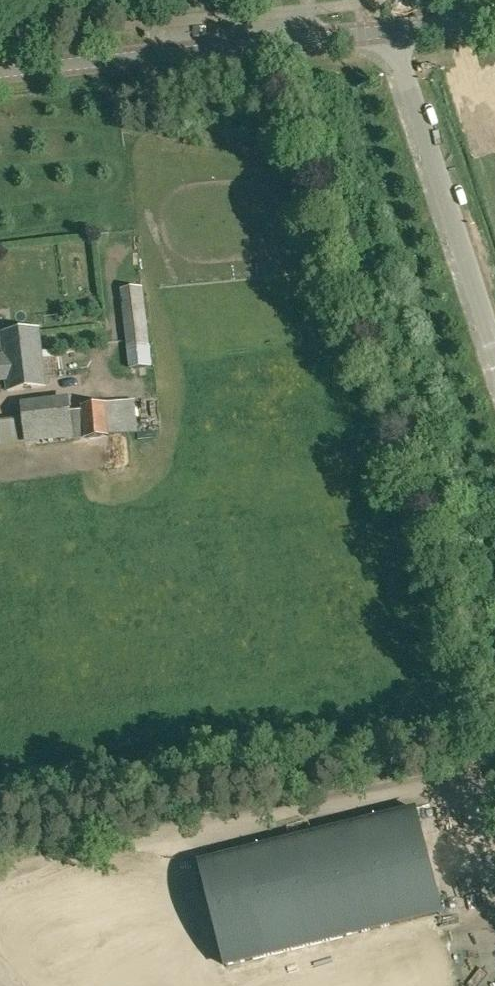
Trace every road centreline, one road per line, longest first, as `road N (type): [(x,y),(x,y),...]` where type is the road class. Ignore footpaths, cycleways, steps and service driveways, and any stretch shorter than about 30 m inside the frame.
road 1 (track): [(494,739),(26,867),(0,902)]
road 2 (tertiary): [(0,72),(390,31)]
road 3 (unclassified): [(390,31),(494,348)]

